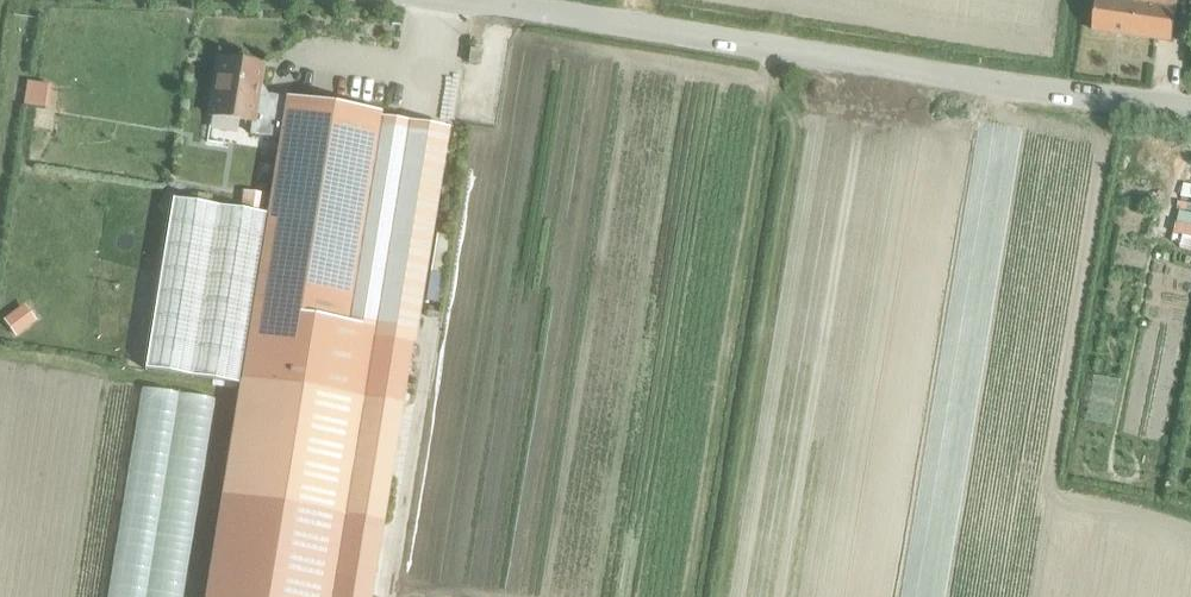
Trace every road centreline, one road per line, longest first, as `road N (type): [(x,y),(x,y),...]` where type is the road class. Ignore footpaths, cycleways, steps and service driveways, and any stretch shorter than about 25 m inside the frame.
road 1 (unclassified): [(1190,108),(820,55)]
road 2 (unclassified): [(470,0),(820,55)]
road 3 (track): [(0,188),(29,0)]
road 4 (track): [(416,429),(389,596)]

